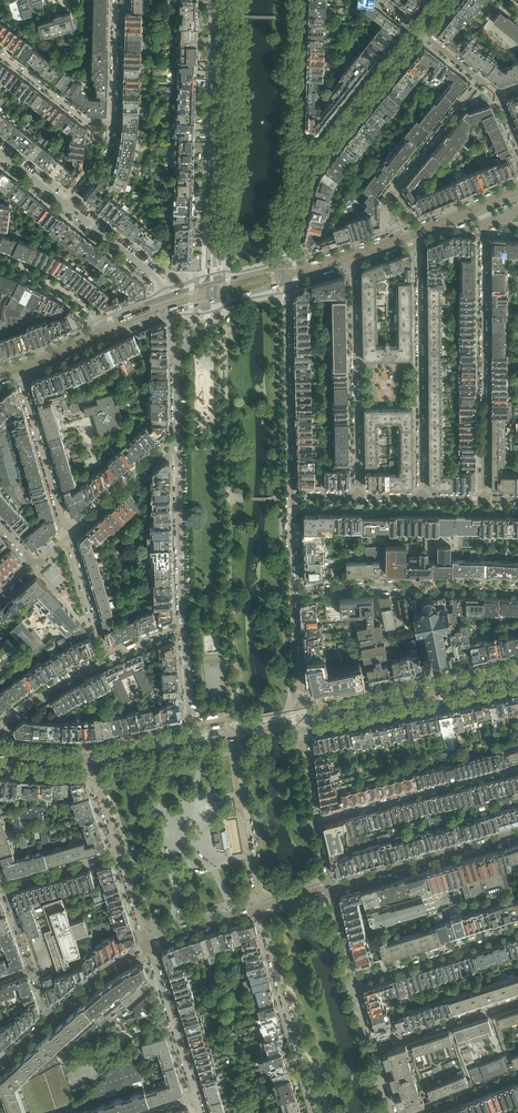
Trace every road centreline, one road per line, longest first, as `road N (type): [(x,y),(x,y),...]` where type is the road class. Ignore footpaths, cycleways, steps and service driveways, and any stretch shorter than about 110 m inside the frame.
road 1 (residential): [(483,499),(485,211)]
road 2 (residential): [(210,283),(220,0)]
road 3 (residential): [(398,234),(389,196),(479,82),(417,28)]
road 4 (residential): [(421,498),(420,239)]
road 5 (residential): [(358,497),(353,263)]
road 6 (residential): [(517,588),(406,584),(293,593)]
road 7 (residential): [(258,909),(319,1112)]
road 8 (residential): [(288,495),(284,284)]
road 9 (residential): [(517,768),(314,821)]
road 10 (residential): [(319,717),(336,724),(517,688)]
road 11 (tertiary): [(19,374),(209,303)]
road 12 (residential): [(517,660),(341,696),(332,711)]
road 13 (residential): [(517,833),(328,887)]
road 14 (tertiary): [(517,673),(332,711)]
road 15 (residential): [(177,442),(182,626)]
road 16 (residential): [(181,737),(169,730),(88,744),(20,743),(11,755)]
road 17 (residential): [(517,926),(352,979)]
road 18 (residential): [(77,529),(61,516),(19,374)]
road 19 (residential): [(195,1095),(149,945)]
road 20 (residential): [(517,1000),(372,1048)]
road 21 (residential): [(209,303),(208,322),(175,357),(177,442)]
road 22 (residential): [(323,146),(417,28)]
road 23 (residential): [(0,737),(6,719),(102,663),(104,654)]
road 24 (residential): [(297,136),(301,0)]
road 25 (residential): [(167,296),(159,280),(67,206)]
road 26 (residential): [(113,122),(82,119),(0,55)]
road 27 (residential): [(77,529),(177,442)]
road 28 (residential): [(284,266),(297,136)]
road 29 (tertiary): [(517,183),(398,234)]
road 30 (residential): [(50,1018),(149,945)]
road 31 (residential): [(69,537),(104,654)]
road 32 (residential): [(113,122),(116,0)]
road 33 (residential): [(101,324),(48,281),(0,260)]
road 34 (residential): [(303,713),(293,593)]

